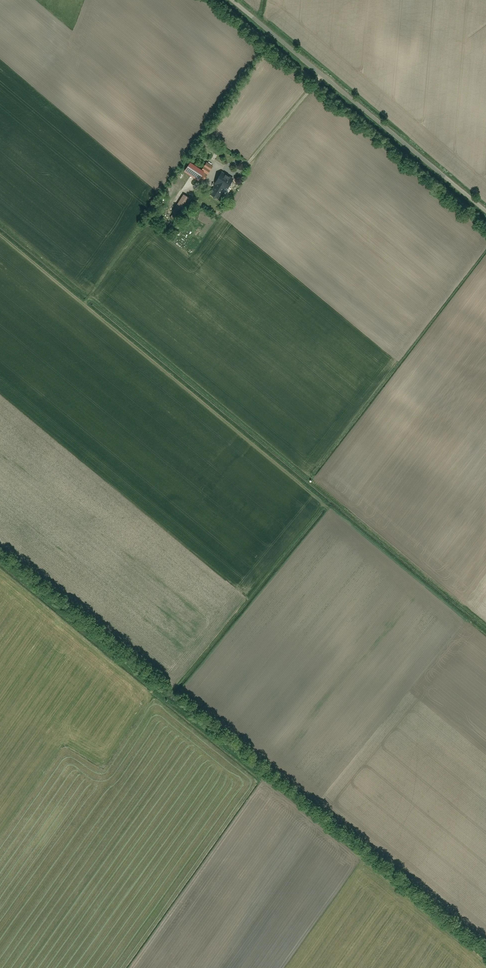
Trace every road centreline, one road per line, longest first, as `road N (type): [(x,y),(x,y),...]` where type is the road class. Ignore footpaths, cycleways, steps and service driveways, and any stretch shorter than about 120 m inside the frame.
road 1 (unclassified): [(485,213),(233,0)]

